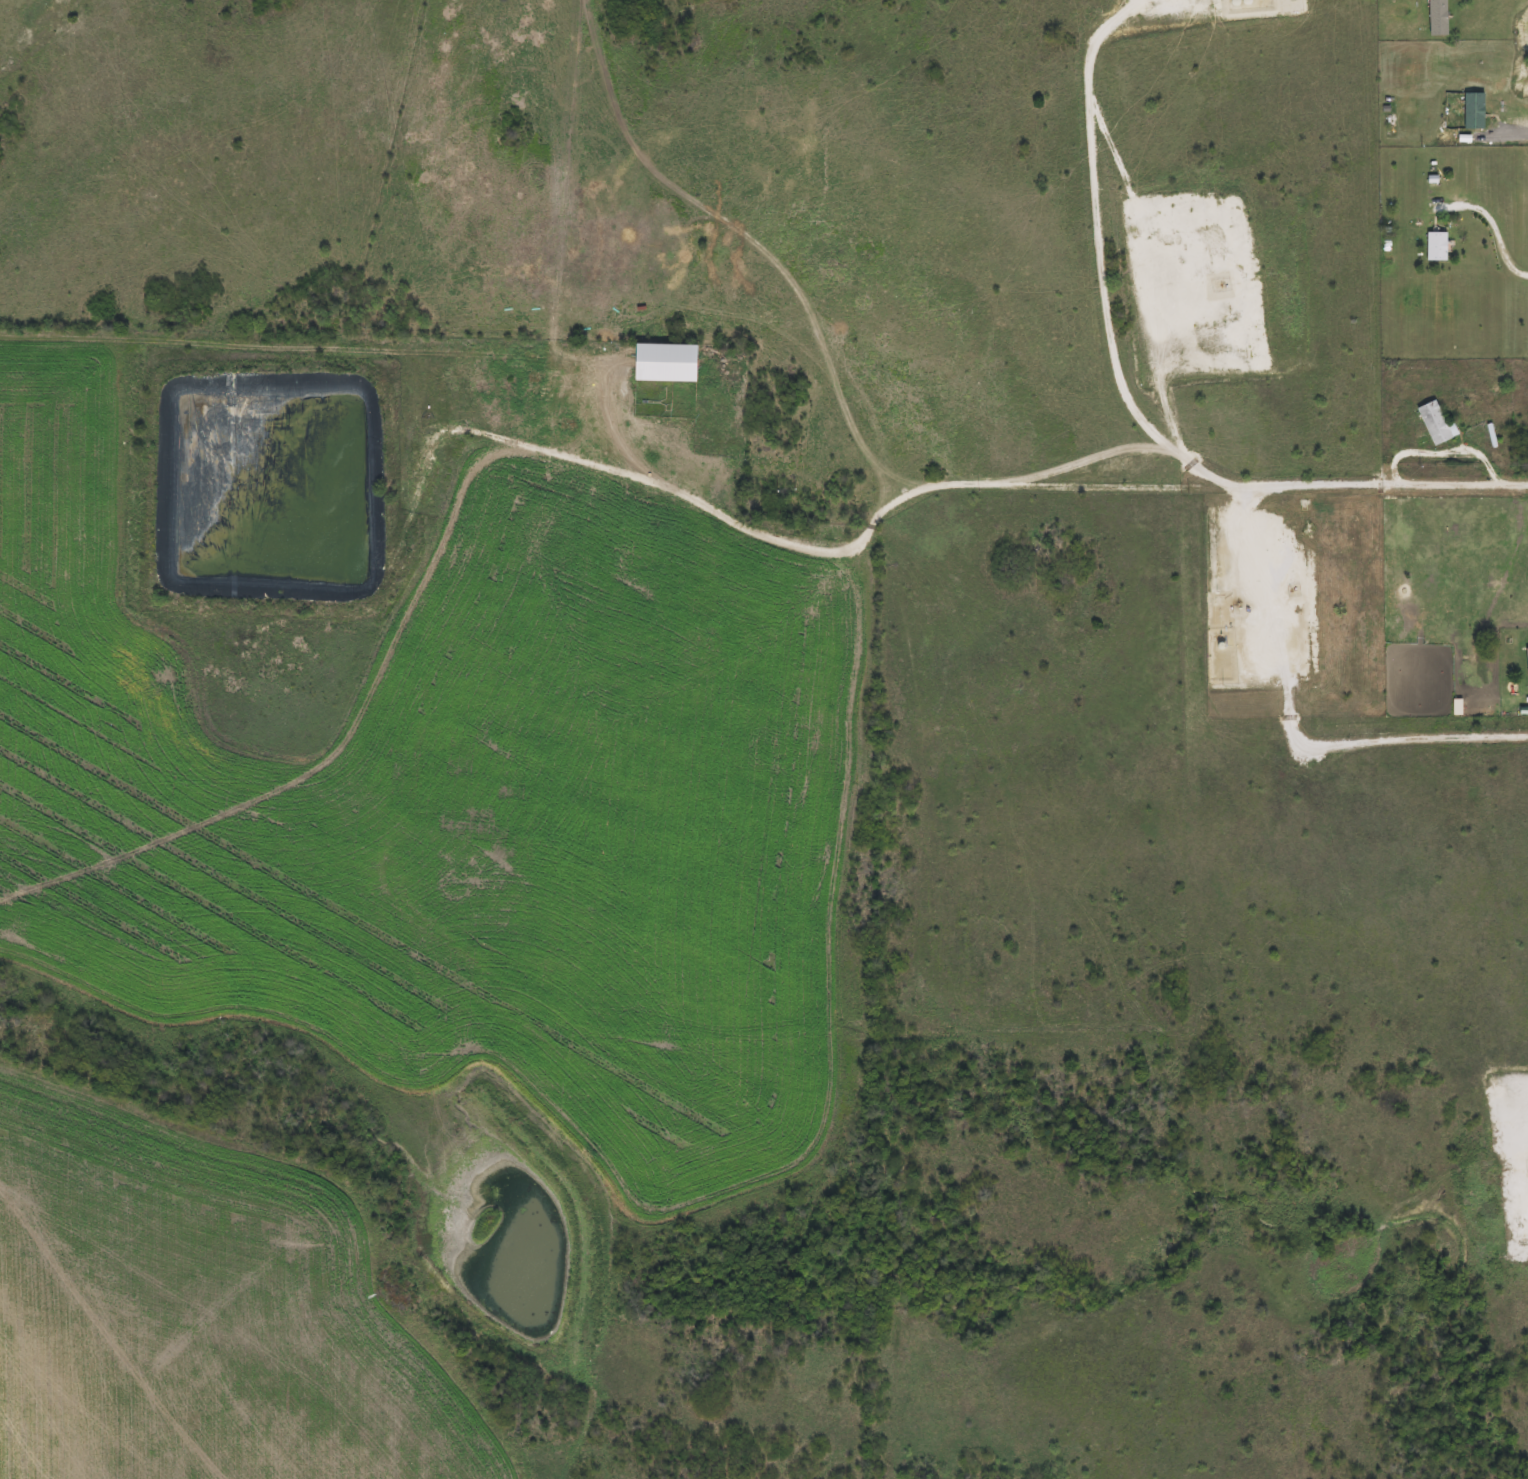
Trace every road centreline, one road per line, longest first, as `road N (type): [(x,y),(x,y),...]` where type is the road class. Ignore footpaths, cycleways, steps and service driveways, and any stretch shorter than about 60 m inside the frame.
road 1 (residential): [(1395,1478),(1395,1468),(14,1471),(14,1478)]

